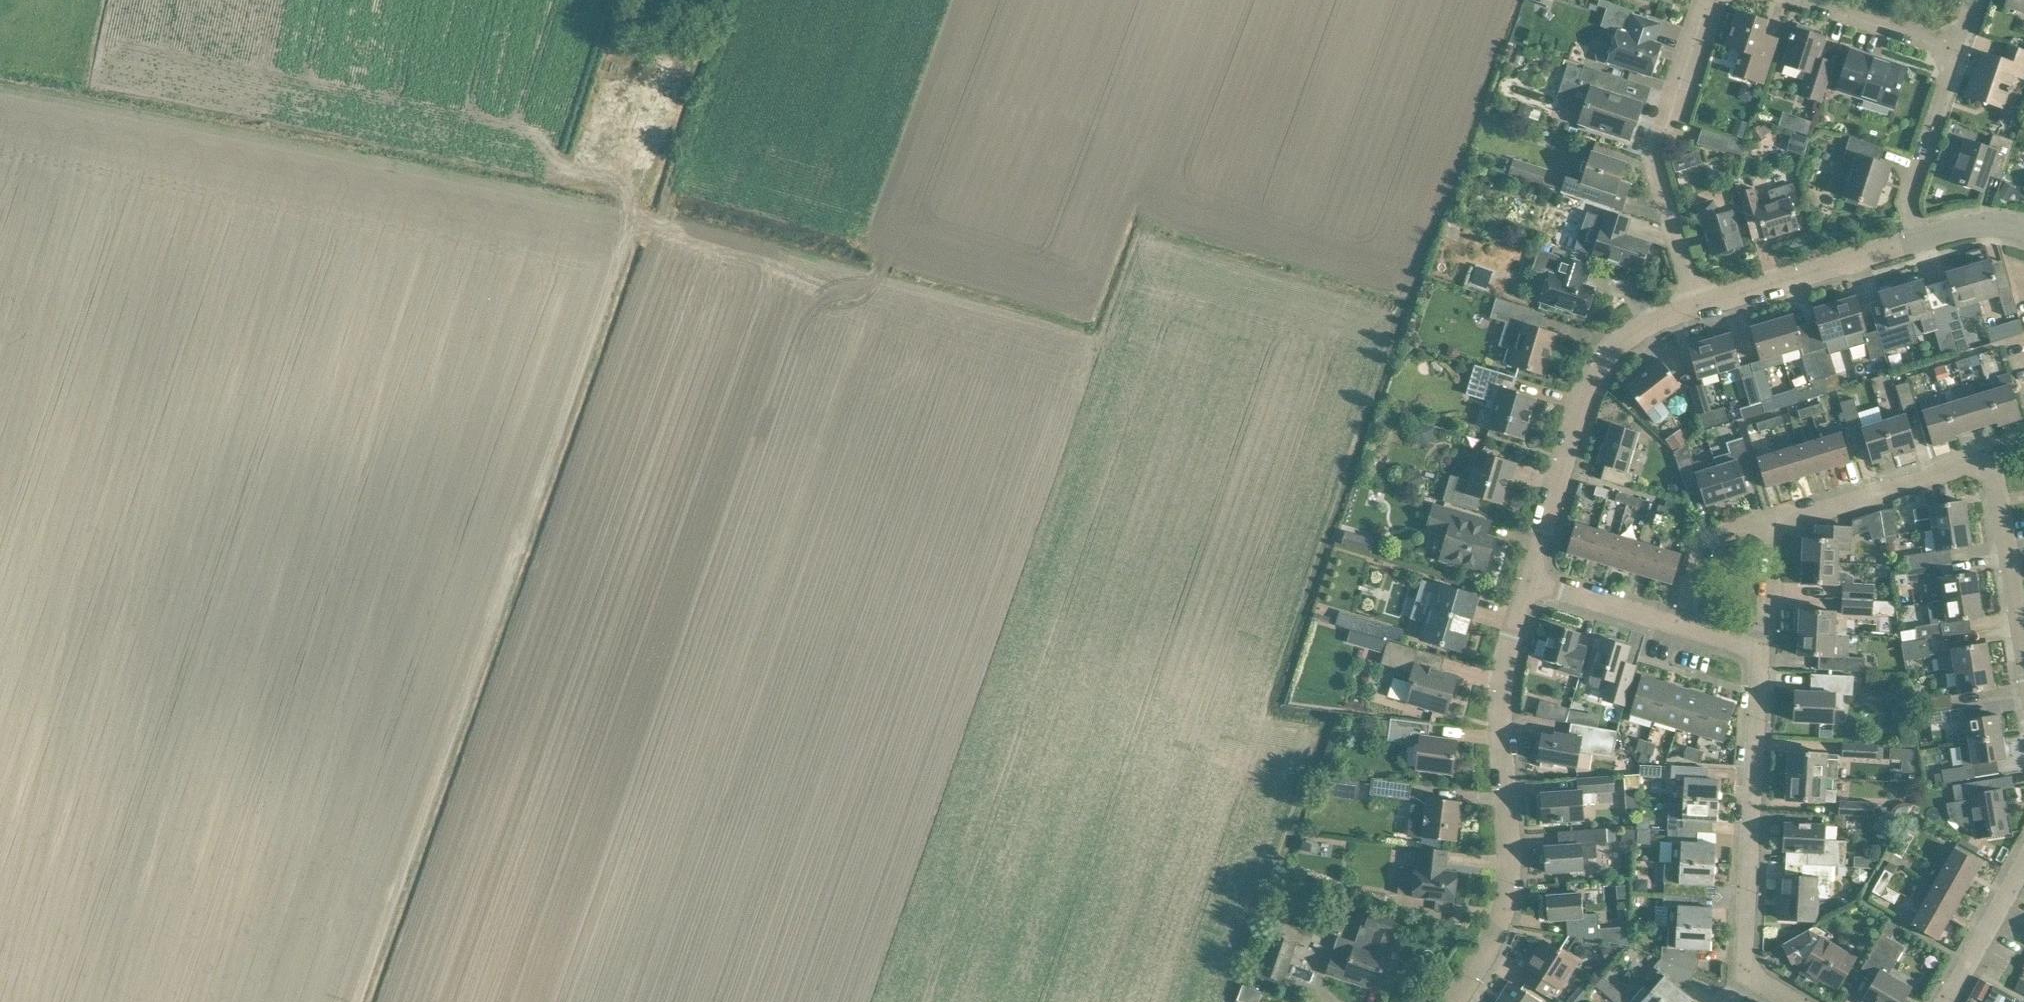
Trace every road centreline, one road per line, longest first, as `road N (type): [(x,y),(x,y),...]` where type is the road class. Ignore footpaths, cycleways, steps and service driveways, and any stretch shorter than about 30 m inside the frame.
road 1 (unclassified): [(1529,582),(1502,682),(1507,896),(1455,1001)]
road 2 (residential): [(2023,662),(1995,483),(1980,467),(1774,527)]
road 3 (unclassified): [(1695,304),(1645,322),(1597,366),(1529,582)]
road 4 (residential): [(1744,974),(1756,653)]
road 5 (residential): [(1695,304),(1651,166),(1699,0)]
road 6 (unclassified): [(1921,239),(1695,304)]
road 7 (residential): [(1921,239),(1909,201),(1960,48)]
road 8 (residential): [(1774,527),(1706,537),(1678,626)]
road 9 (residential): [(1946,1001),(2023,864)]
road 10 (residential): [(1678,626),(1529,582)]
road 11 (residential): [(1816,0),(1960,48)]
road 12 (residential): [(1756,653),(1771,625),(1774,527)]

